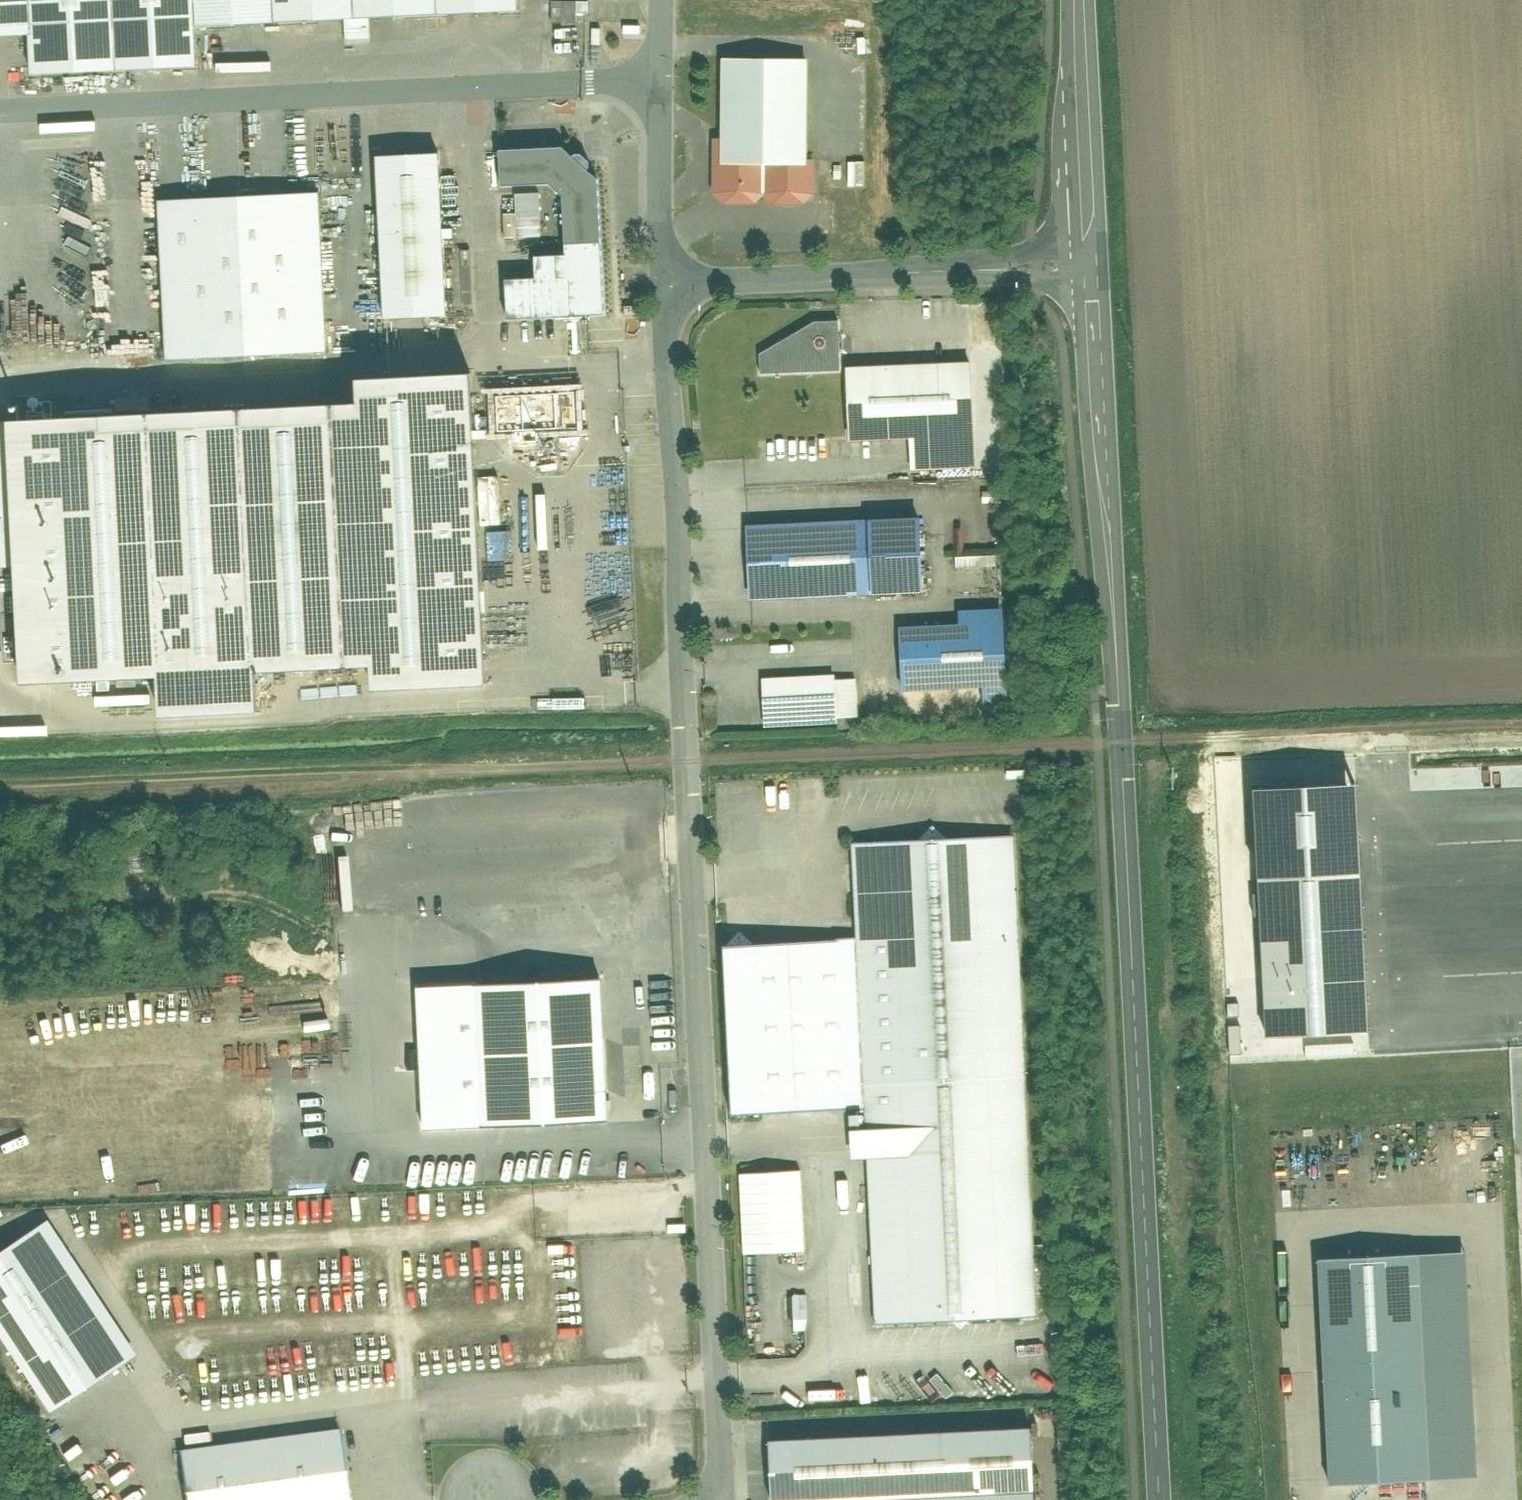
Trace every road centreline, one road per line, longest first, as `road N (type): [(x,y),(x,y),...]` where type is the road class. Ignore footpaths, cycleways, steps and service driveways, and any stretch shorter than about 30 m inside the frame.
road 1 (tertiary): [(1162,1499),(1094,255)]
road 2 (unclassified): [(665,283),(712,1140),(721,1499)]
road 3 (unclassified): [(0,102),(662,83)]
road 4 (unclassified): [(1094,255),(665,283)]
road 5 (tertiary): [(1094,255),(1080,0)]
road 6 (unclassified): [(662,83),(665,283)]

